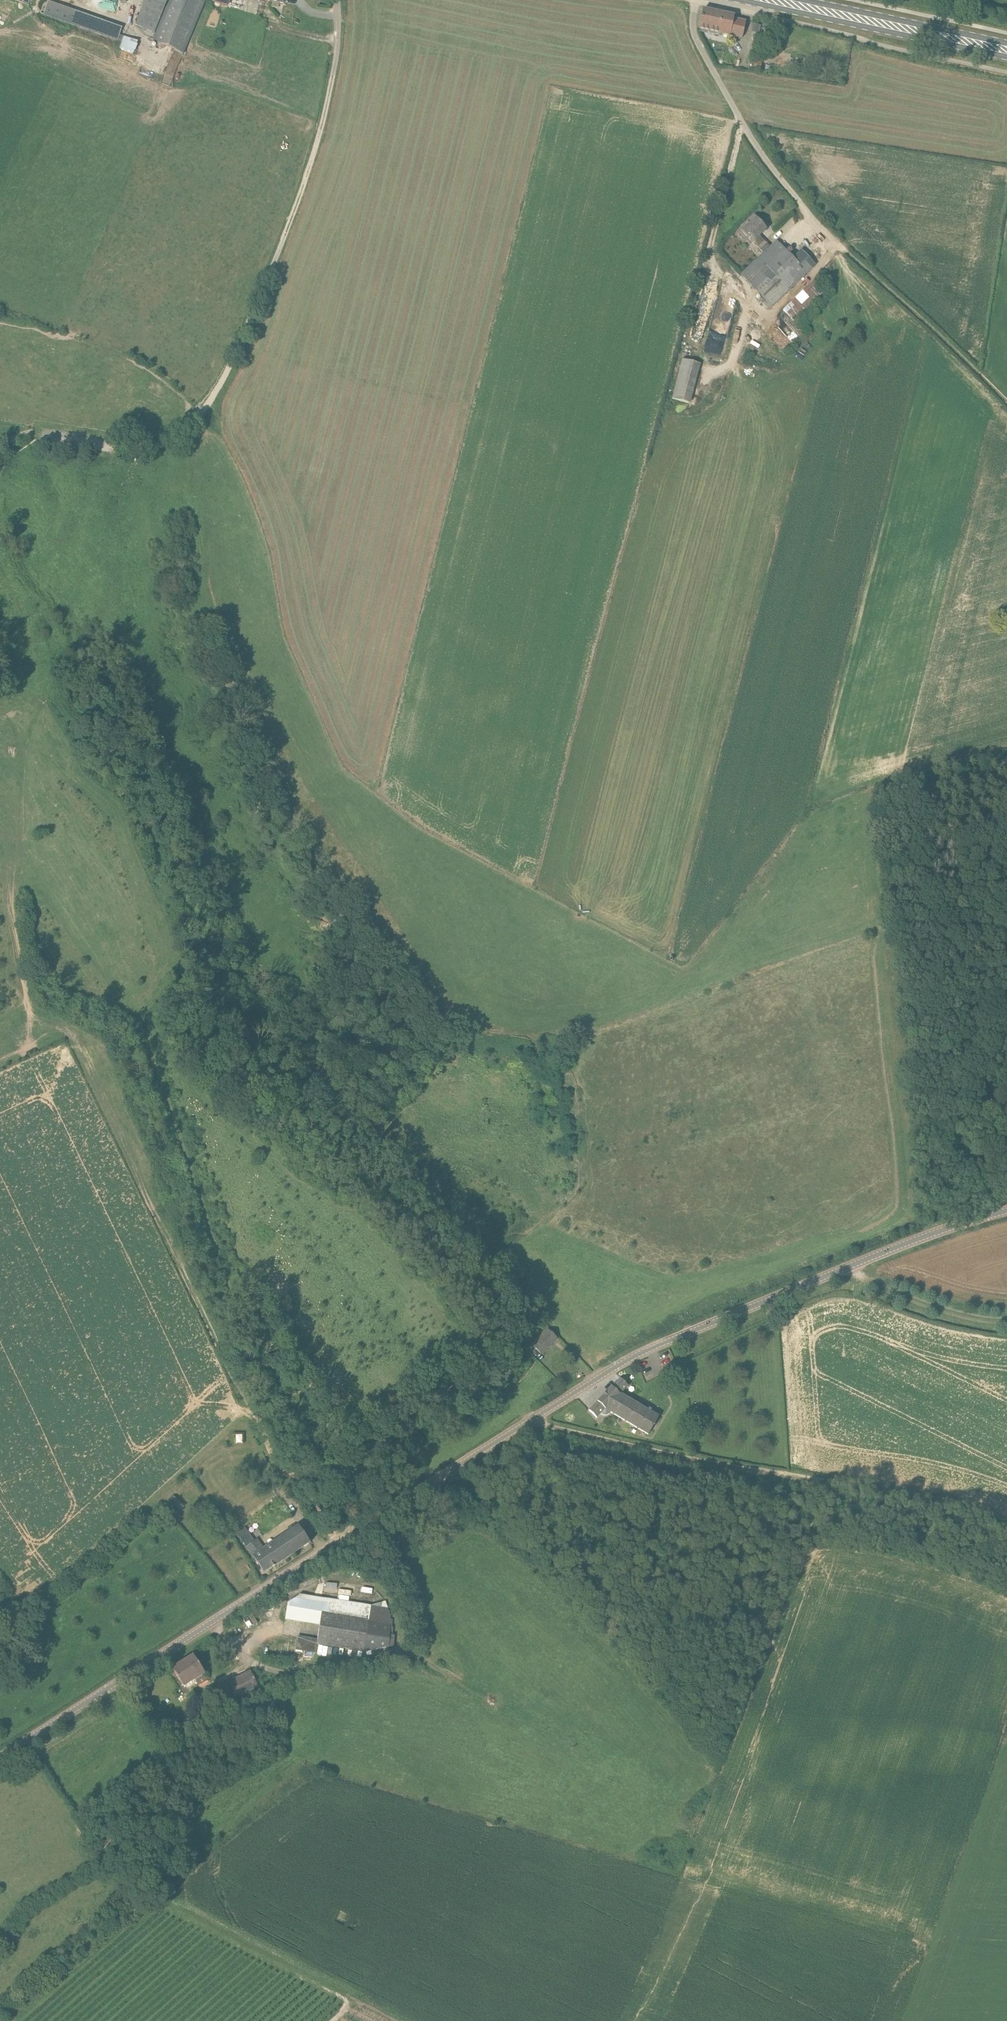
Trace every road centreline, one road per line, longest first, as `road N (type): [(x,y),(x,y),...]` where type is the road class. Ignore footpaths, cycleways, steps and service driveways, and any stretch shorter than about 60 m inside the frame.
road 1 (tertiary): [(0,1757),(627,1360),(911,1241),(1006,1210)]
road 2 (track): [(1006,1525),(920,1496),(723,1465),(531,1420)]
road 3 (track): [(69,1032),(85,1051),(246,1398)]
road 4 (unclassified): [(842,249),(746,128),(696,39),(697,0)]
road 5 (track): [(136,1020),(229,1292)]
road 6 (primary): [(1006,50),(774,0)]
road 7 (track): [(69,1032),(39,1015),(27,994),(10,904),(16,844)]
road 8 (track): [(1006,1321),(926,1304),(845,1268)]

